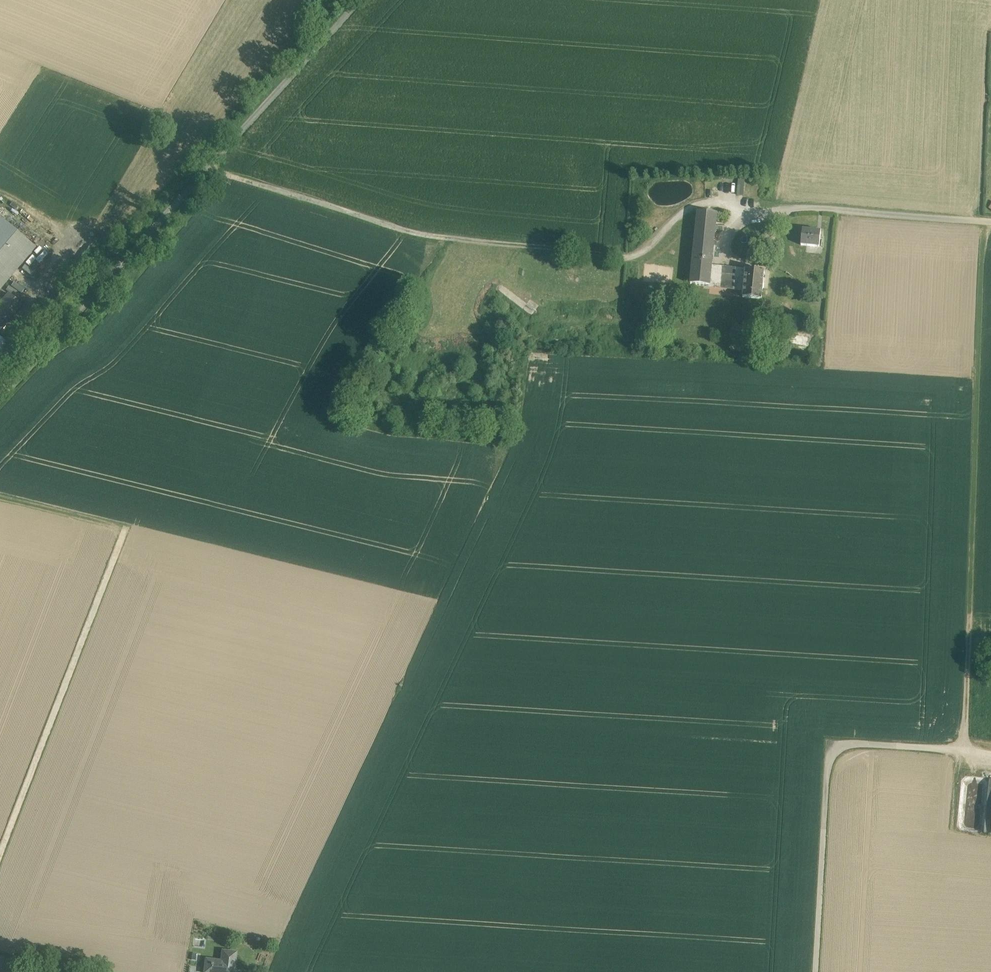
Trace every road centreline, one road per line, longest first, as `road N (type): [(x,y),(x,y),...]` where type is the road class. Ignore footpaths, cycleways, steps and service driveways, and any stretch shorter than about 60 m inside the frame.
road 1 (unclassified): [(0,401),(361,0)]
road 2 (track): [(818,971),(832,755),(858,741),(957,747)]
road 3 (track): [(0,847),(120,541)]

